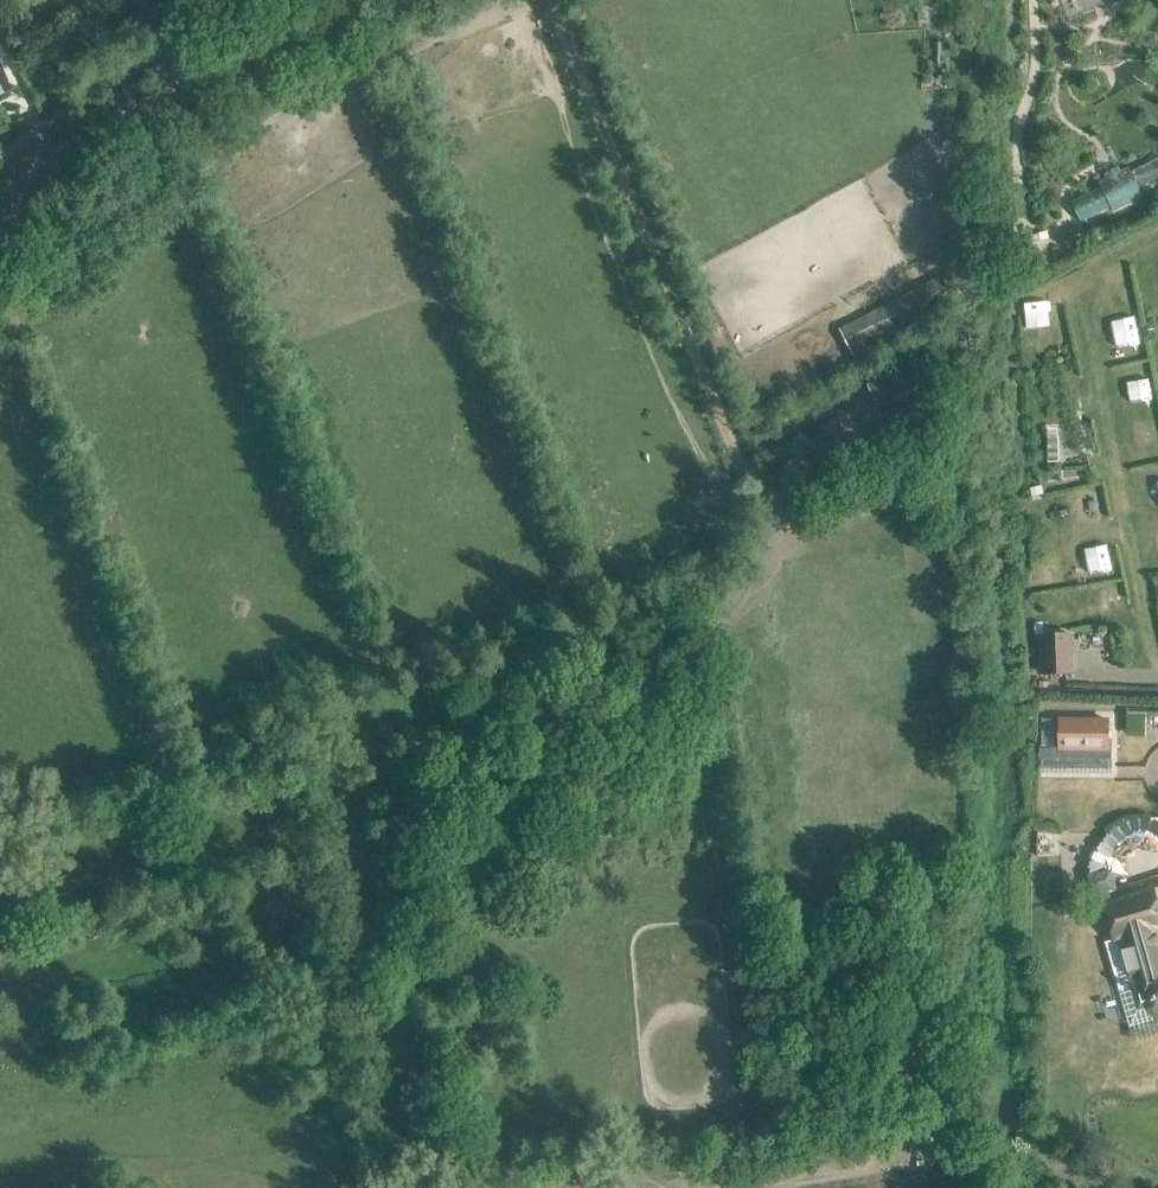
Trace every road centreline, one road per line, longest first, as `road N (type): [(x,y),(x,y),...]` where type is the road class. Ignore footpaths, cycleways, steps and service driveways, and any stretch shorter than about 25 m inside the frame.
road 1 (residential): [(0,206),(109,135),(366,0)]
road 2 (track): [(1087,295),(1157,646)]

